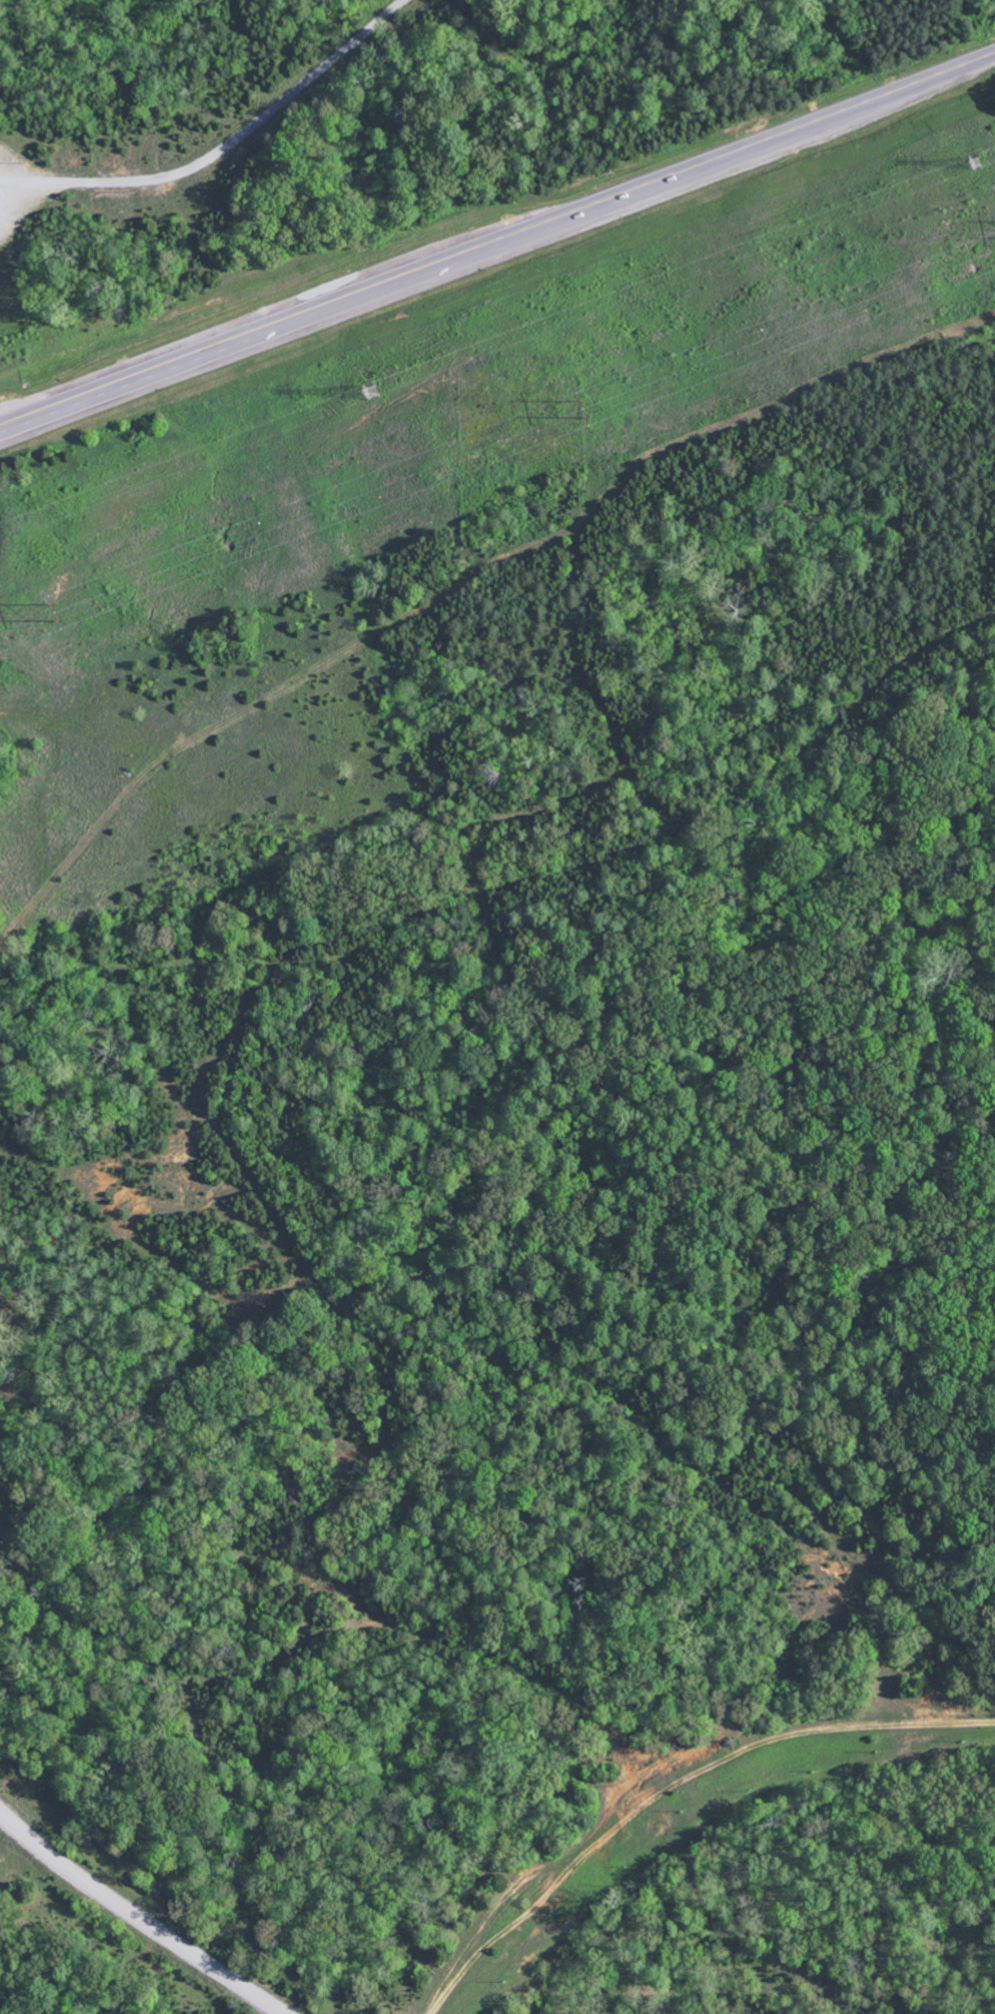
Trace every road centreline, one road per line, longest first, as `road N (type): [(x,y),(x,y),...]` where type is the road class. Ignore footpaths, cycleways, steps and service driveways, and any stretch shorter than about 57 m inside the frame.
road 1 (trunk): [(0,426),(994,53)]
road 2 (residential): [(286,2013),(107,1896),(0,1813)]

